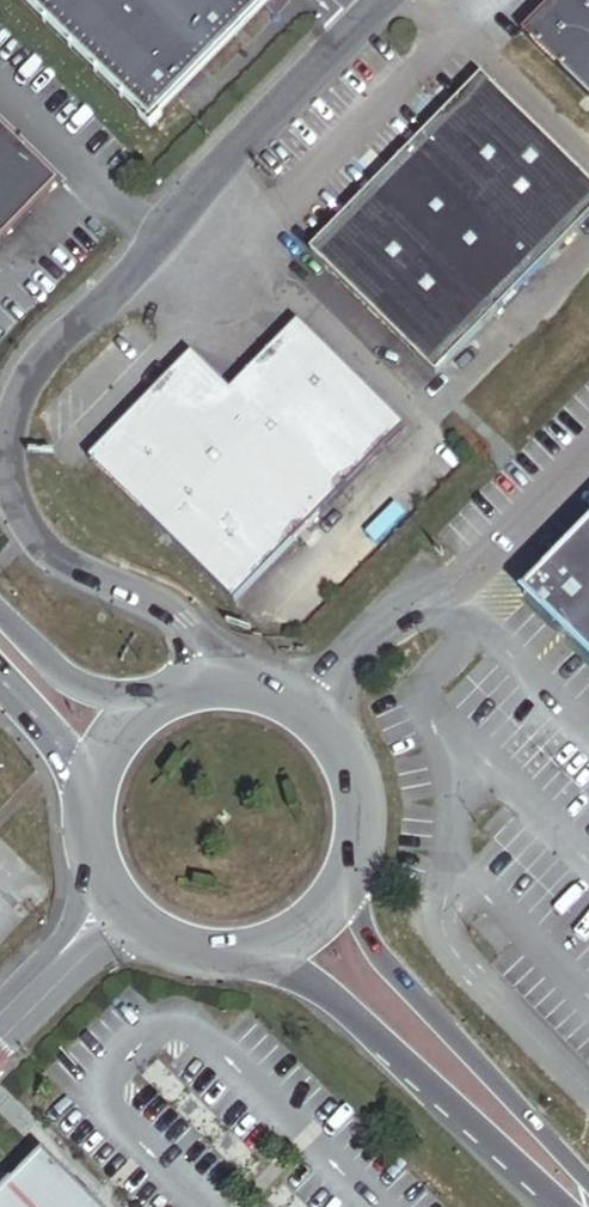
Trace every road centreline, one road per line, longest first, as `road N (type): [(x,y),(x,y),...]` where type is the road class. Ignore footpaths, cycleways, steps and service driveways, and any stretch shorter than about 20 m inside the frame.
road 1 (unclassified): [(217,686),(204,655),(162,606),(88,574),(33,534),(10,473),(14,411),(44,359),(120,288),(385,0)]
road 2 (secondary): [(262,950),(579,1206)]
road 3 (secondary): [(588,1194),(383,968),(342,889)]
road 4 (secondary): [(342,889),(361,820),(342,751),(289,701),(217,686)]
road 5 (secondary): [(154,706),(74,682),(0,613)]
road 6 (secondary): [(0,678),(94,790)]
road 7 (unclassified): [(100,869),(59,984)]

